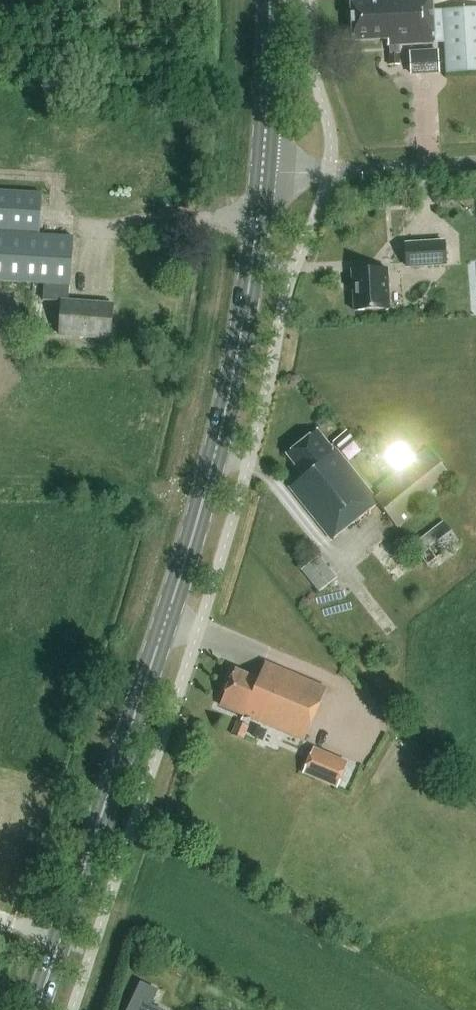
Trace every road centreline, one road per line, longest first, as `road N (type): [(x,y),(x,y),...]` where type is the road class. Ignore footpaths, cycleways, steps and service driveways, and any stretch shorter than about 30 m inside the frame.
road 1 (primary): [(36,1009),(207,487),(232,385),(262,172)]
road 2 (unclassified): [(262,172),(475,162)]
road 3 (primary): [(262,172),(268,0)]

